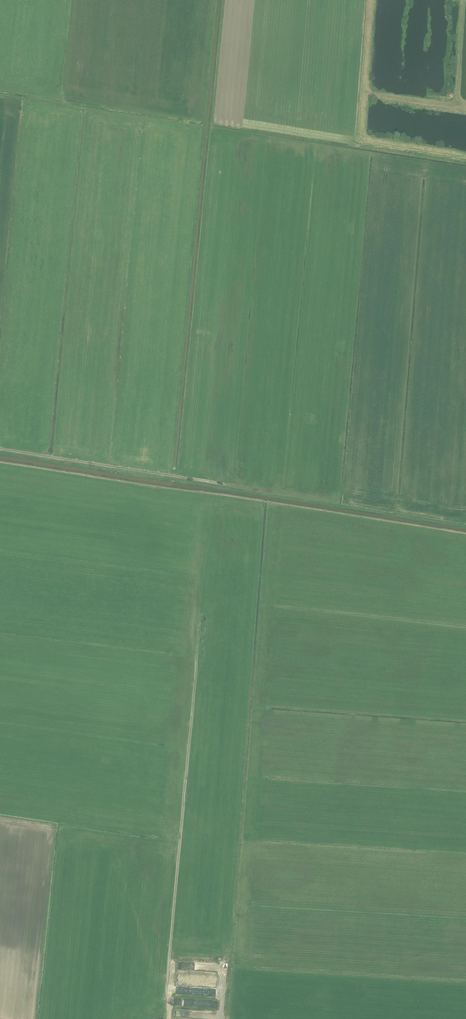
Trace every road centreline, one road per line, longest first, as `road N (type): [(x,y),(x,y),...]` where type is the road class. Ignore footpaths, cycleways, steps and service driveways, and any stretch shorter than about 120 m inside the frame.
road 1 (track): [(0,448),(280,493)]

